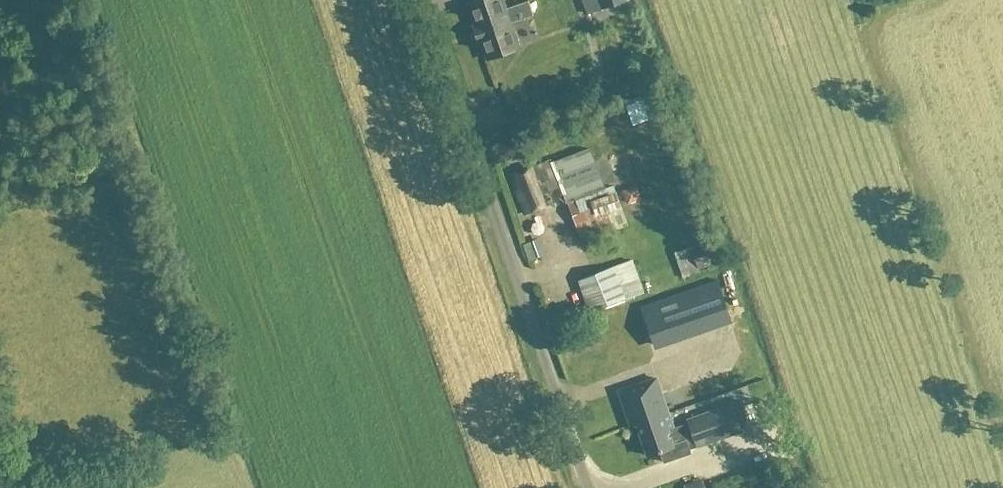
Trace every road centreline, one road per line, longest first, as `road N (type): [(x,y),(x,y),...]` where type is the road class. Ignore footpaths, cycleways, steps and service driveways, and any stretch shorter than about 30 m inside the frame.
road 1 (unclassified): [(595,487),(426,0)]

